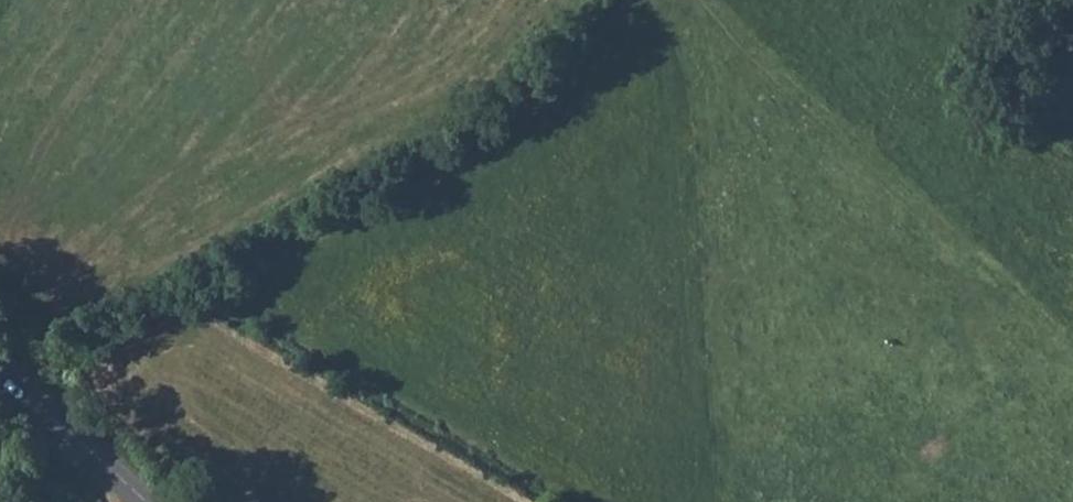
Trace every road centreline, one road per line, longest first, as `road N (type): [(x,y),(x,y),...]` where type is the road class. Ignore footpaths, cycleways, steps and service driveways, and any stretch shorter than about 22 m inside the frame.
road 1 (tertiary): [(146,501),(0,368)]

